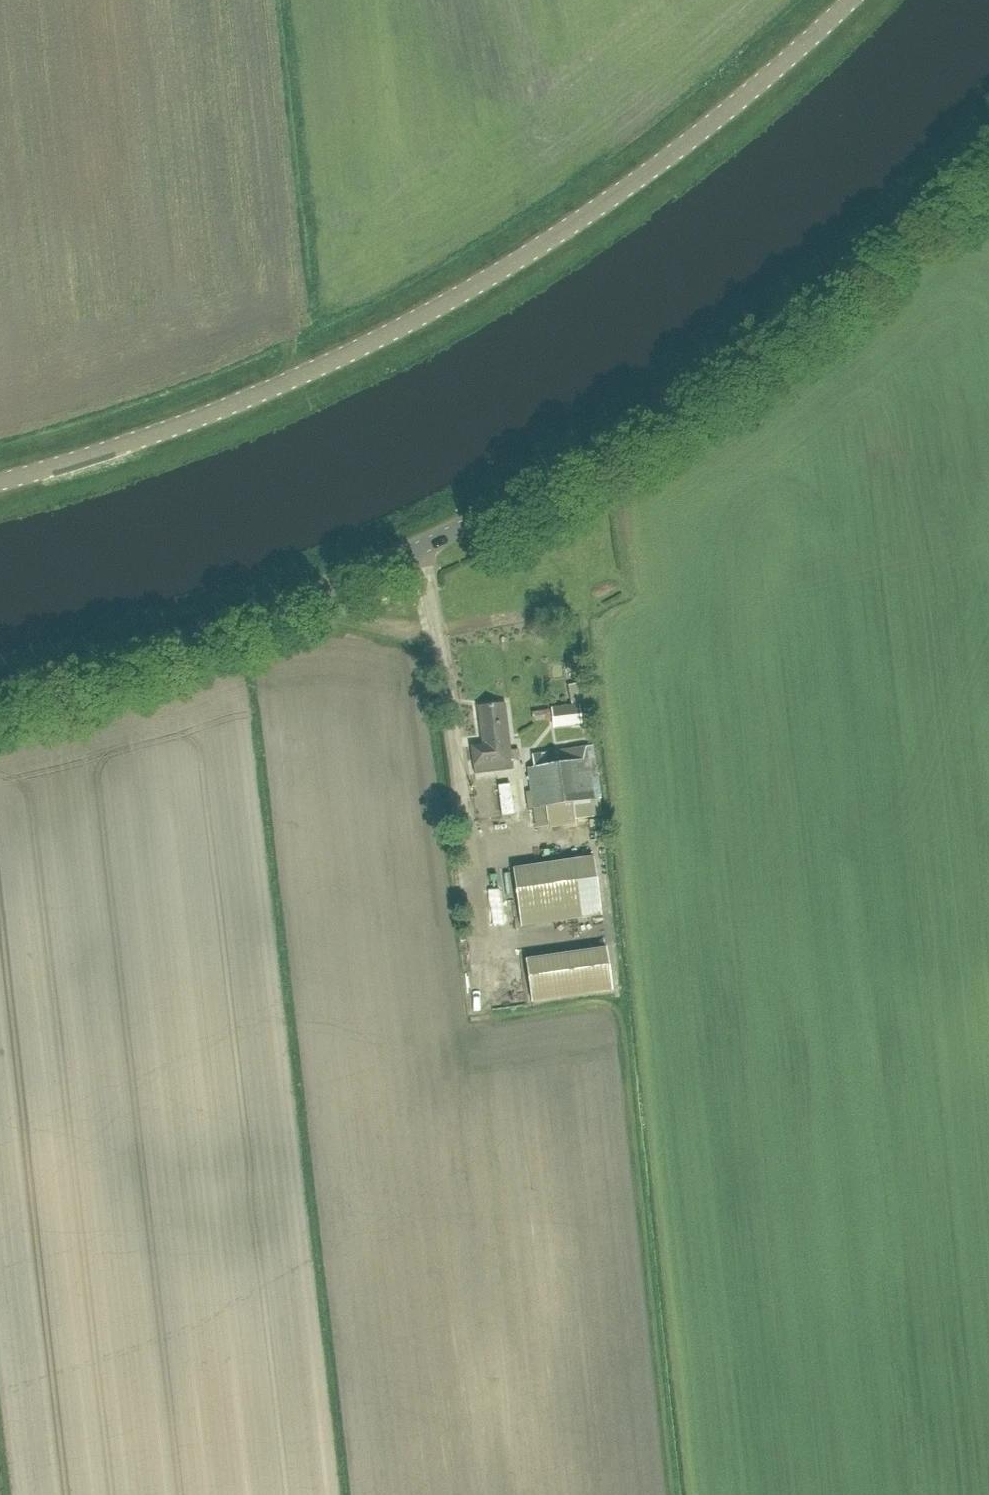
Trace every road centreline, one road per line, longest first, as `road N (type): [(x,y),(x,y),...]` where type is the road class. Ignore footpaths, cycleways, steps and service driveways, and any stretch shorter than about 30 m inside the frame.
road 1 (tertiary): [(0,691),(231,624),(397,558),(551,480),(746,358),(890,244),(988,151)]
road 2 (tertiary): [(839,0),(717,120),(559,235),(305,373),(187,420),(0,470)]

